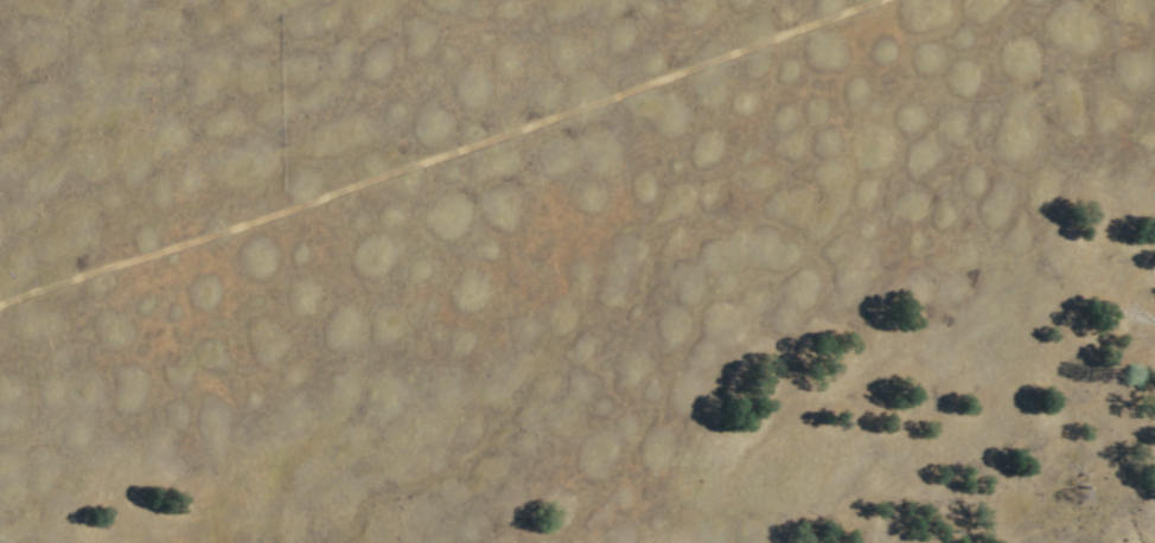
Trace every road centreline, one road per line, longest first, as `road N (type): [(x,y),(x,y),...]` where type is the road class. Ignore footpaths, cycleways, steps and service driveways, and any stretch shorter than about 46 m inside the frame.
road 1 (track): [(0,301),(873,0)]

